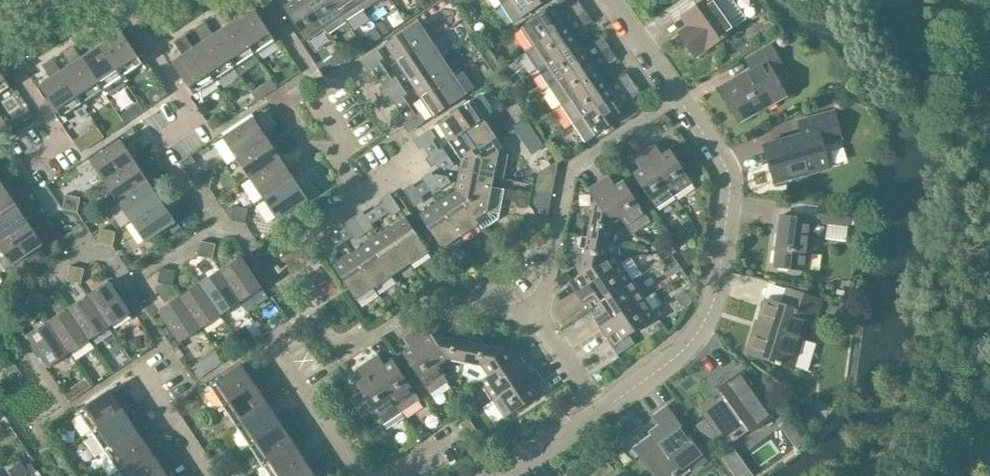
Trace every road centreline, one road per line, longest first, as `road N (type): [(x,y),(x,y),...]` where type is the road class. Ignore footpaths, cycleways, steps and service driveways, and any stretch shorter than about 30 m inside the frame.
road 1 (residential): [(600,410),(674,358),(708,313),(729,175),(609,0)]
road 2 (residential): [(348,351),(429,298),(535,309)]
road 3 (residential): [(158,141),(193,118),(119,0)]
road 4 (residential): [(359,475),(271,343)]
road 5 (residential): [(0,49),(59,140),(28,161)]
road 6 (residential): [(535,309),(573,169)]
road 7 (residential): [(208,475),(133,367)]
road 8 (residential): [(600,410),(535,309)]

